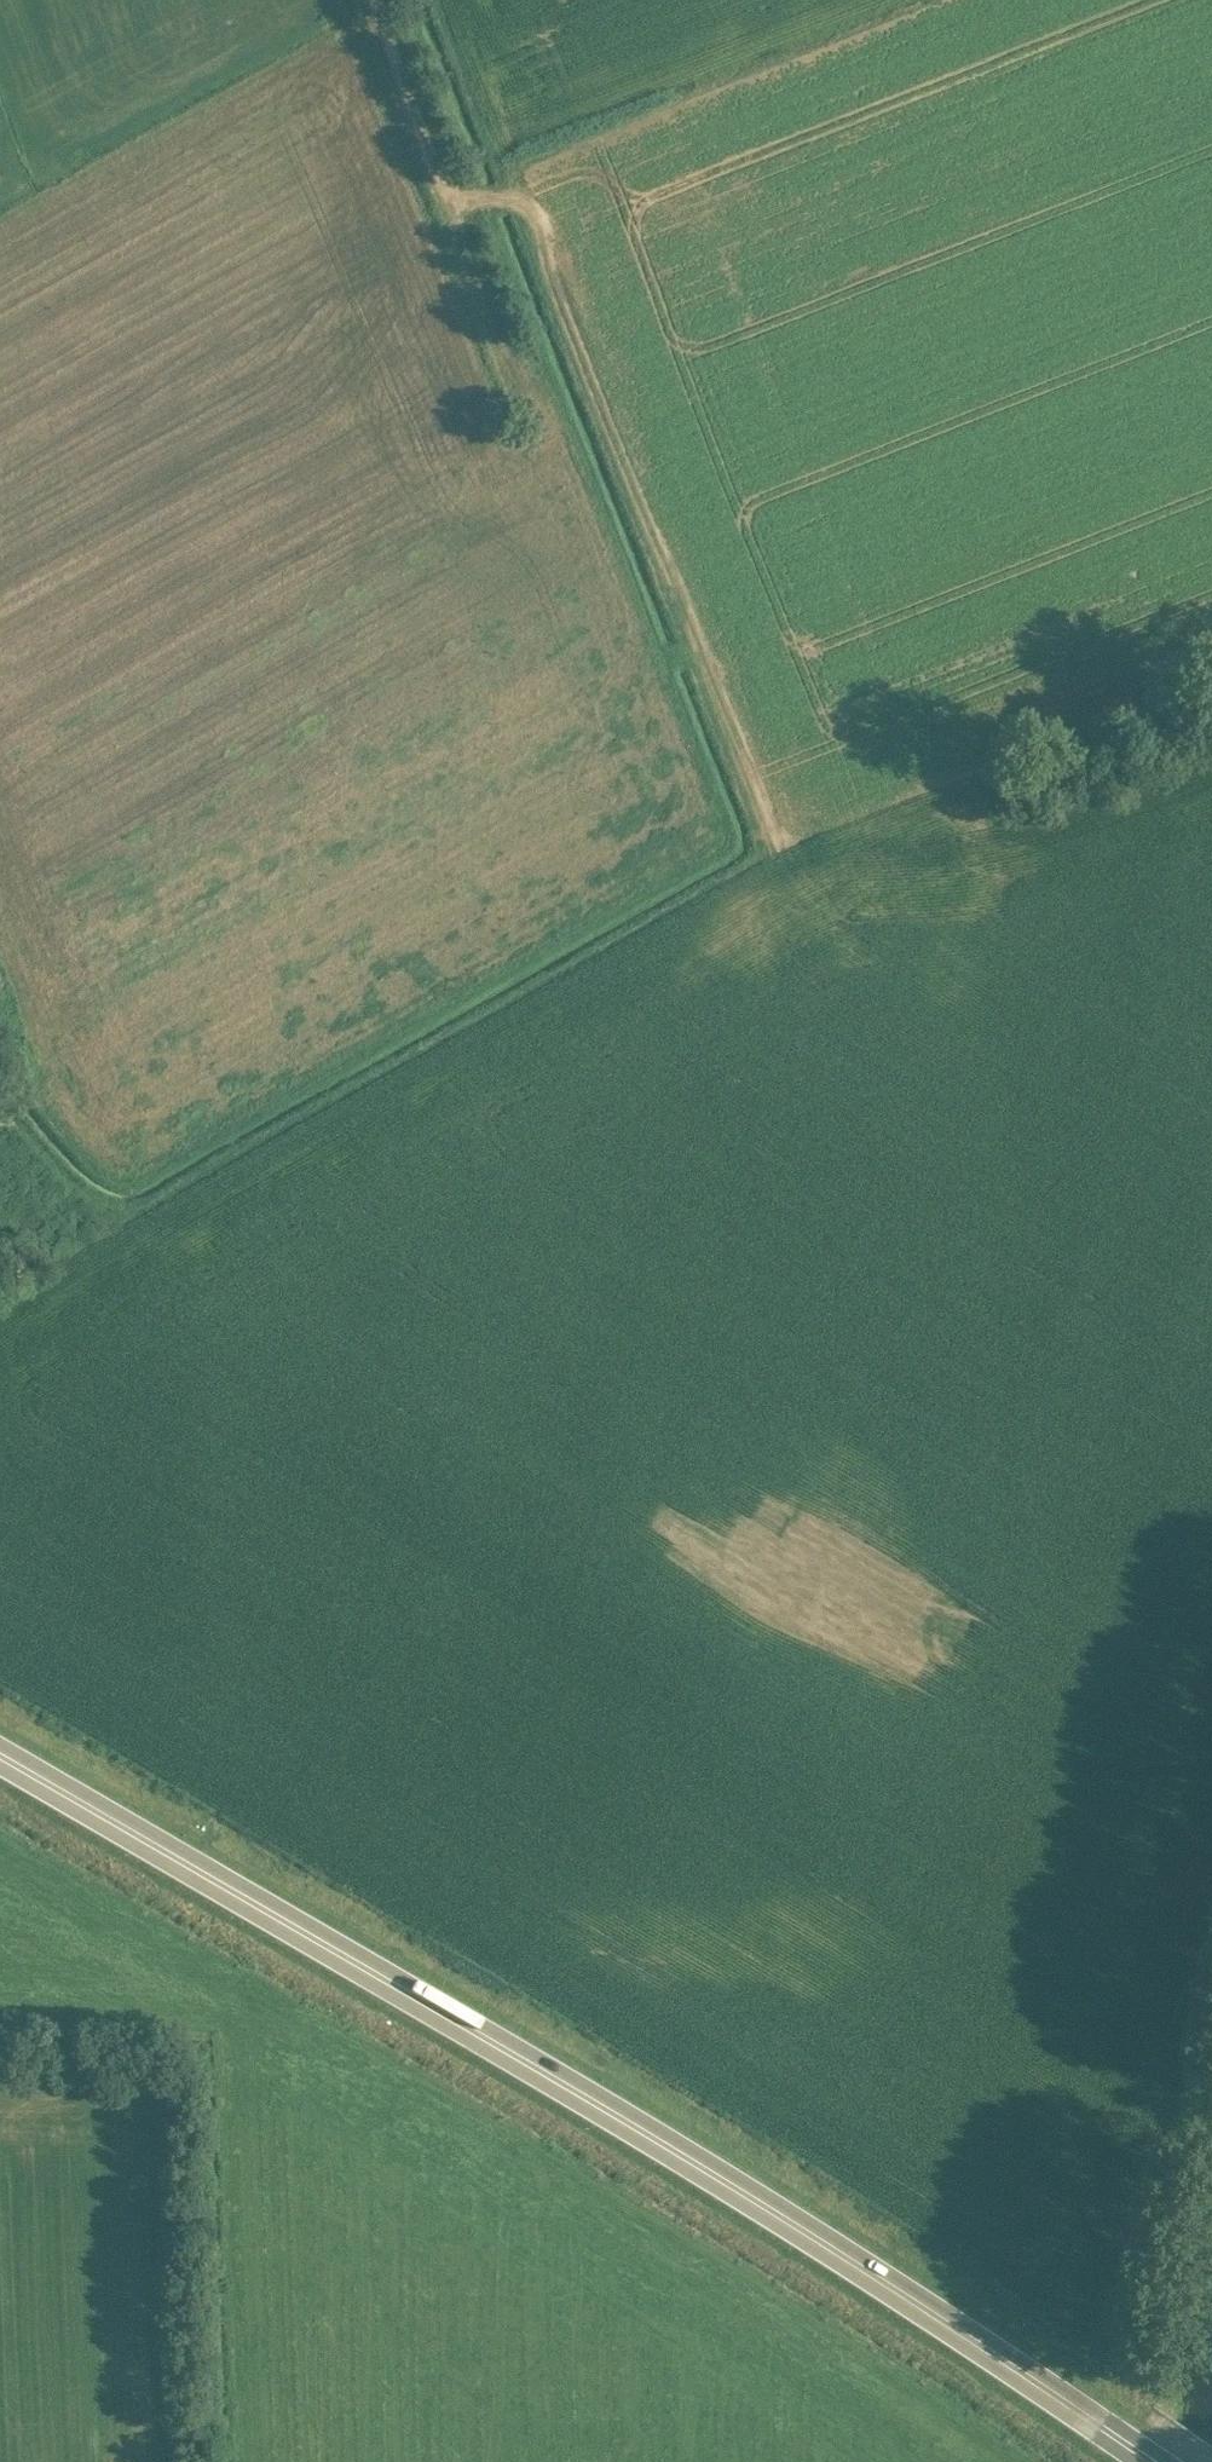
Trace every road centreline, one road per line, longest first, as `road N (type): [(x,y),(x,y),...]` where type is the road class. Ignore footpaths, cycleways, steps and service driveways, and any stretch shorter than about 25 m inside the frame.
road 1 (primary): [(1153,2461),(776,2215),(0,1759)]
road 2 (track): [(464,181),(391,0)]

